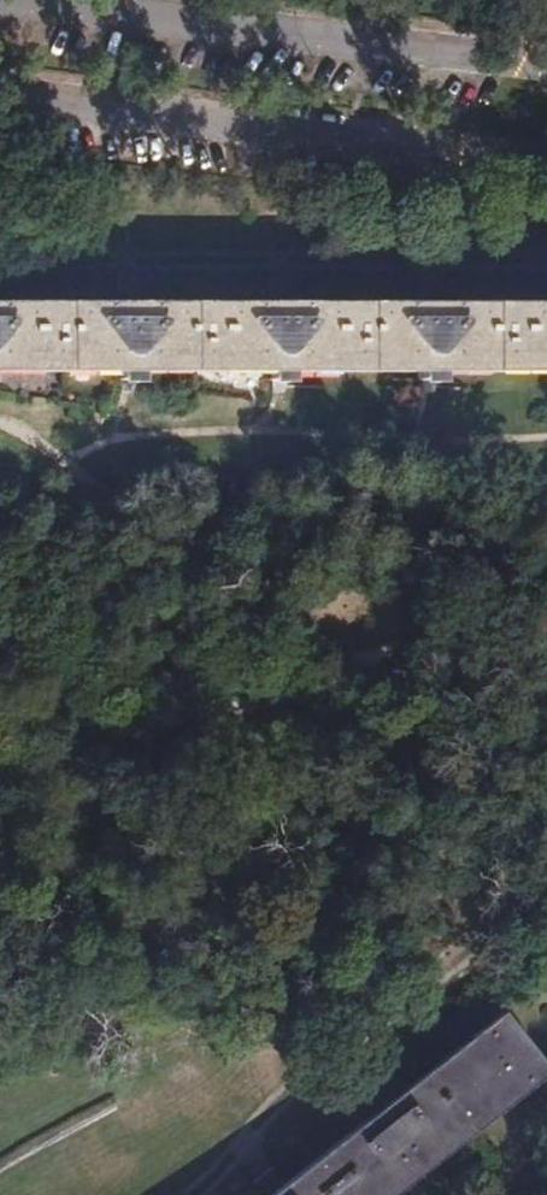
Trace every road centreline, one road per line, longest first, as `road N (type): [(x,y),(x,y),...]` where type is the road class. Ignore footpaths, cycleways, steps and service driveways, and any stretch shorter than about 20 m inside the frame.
road 1 (residential): [(0,99),(546,160)]
road 2 (residential): [(546,75),(17,0)]

